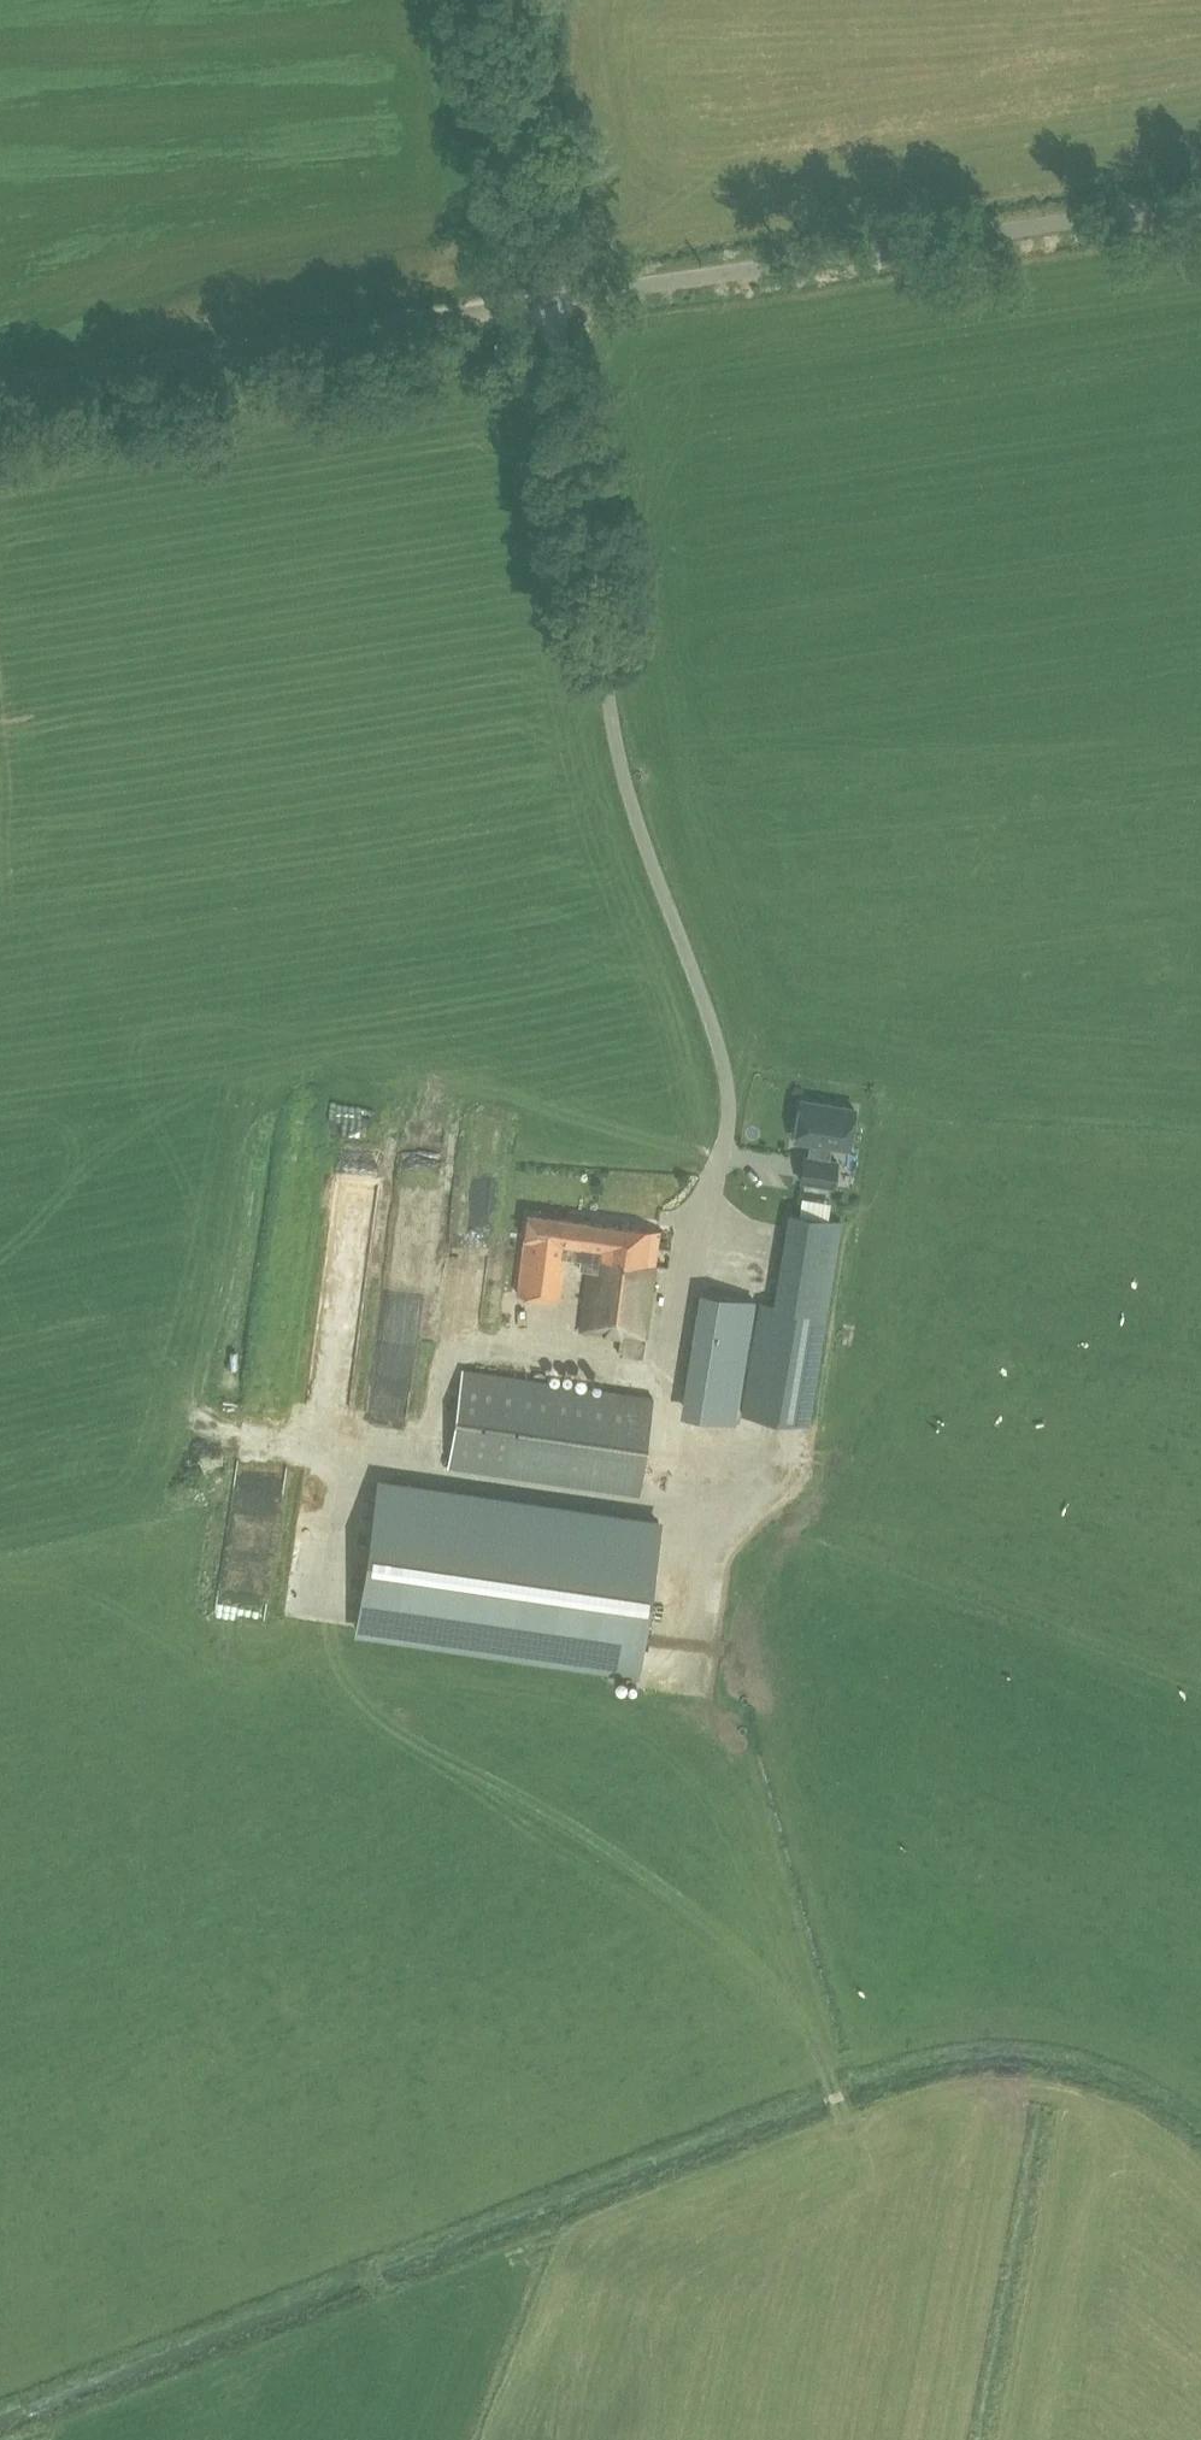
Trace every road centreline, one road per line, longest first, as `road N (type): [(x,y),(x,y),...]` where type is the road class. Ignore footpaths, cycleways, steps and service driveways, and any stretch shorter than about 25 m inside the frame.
road 1 (unclassified): [(0,384),(1200,200)]
road 2 (track): [(507,0),(549,299)]

